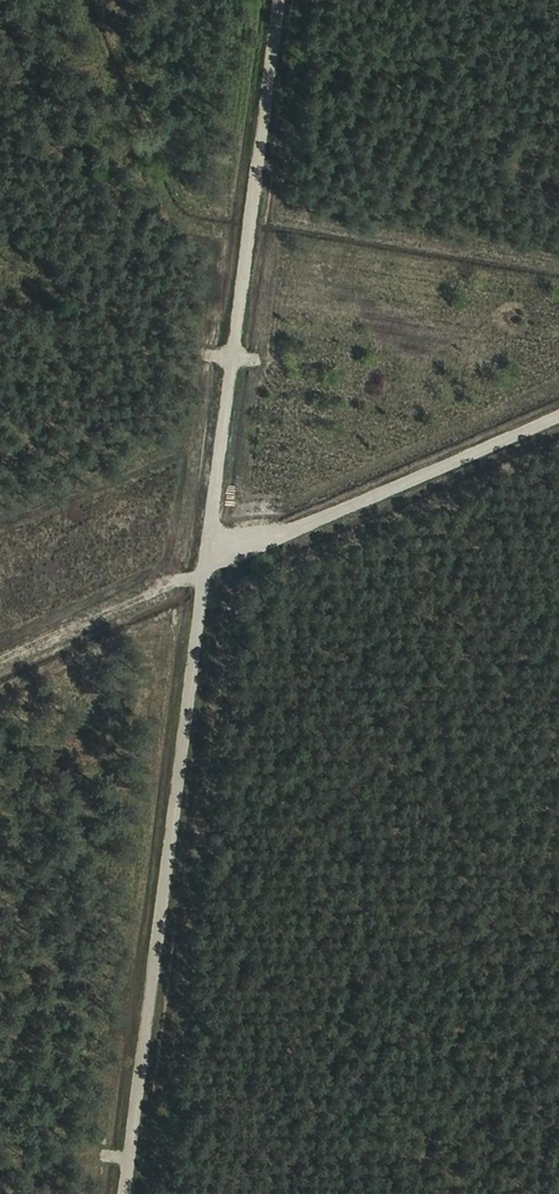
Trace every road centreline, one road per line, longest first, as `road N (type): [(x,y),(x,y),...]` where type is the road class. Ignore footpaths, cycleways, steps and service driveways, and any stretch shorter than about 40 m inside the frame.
road 1 (track): [(127,1193),(283,0)]
road 2 (track): [(0,659),(558,428)]

